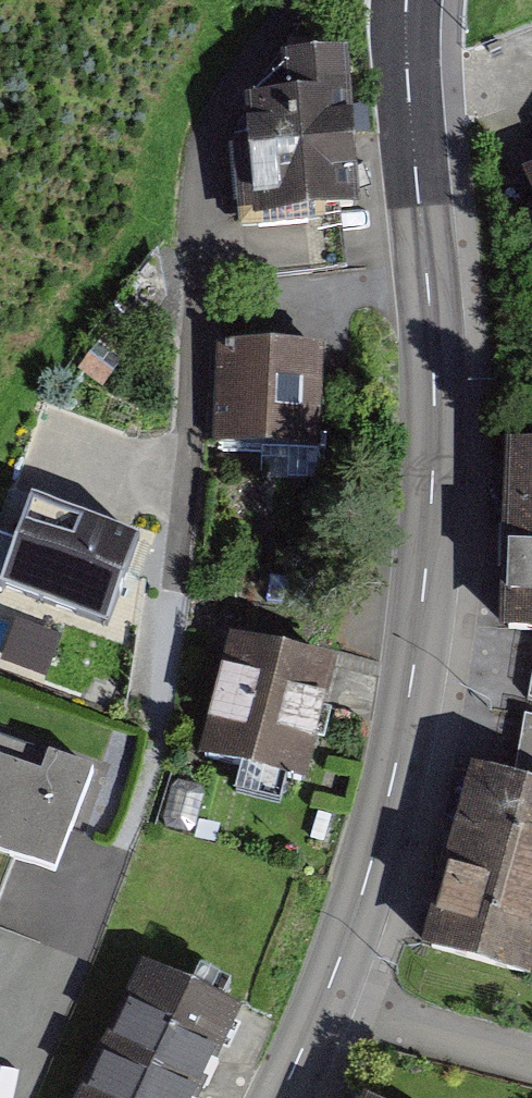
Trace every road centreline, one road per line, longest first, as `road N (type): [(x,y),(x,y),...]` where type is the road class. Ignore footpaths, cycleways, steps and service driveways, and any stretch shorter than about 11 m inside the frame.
road 1 (tertiary): [(408,0),(404,41),(432,389),(425,581),(407,722),(326,996)]
road 2 (residential): [(326,996),(531,1059)]

